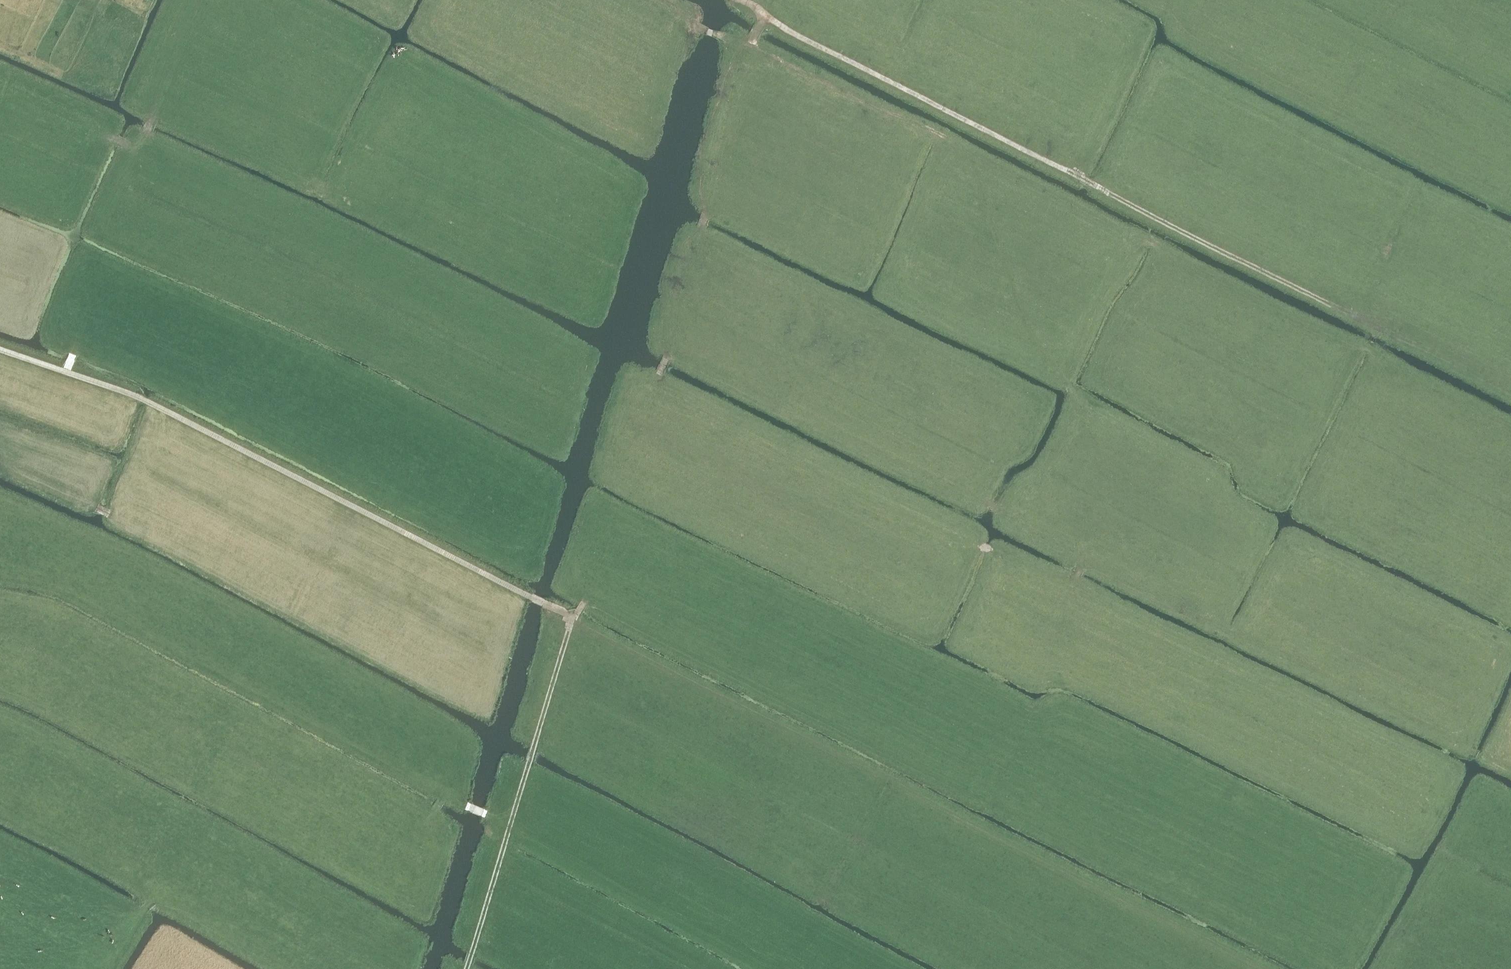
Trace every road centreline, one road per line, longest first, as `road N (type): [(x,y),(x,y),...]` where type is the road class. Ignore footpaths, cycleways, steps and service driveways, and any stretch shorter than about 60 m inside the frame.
road 1 (track): [(736,707),(137,397),(66,372),(73,354)]
road 2 (track): [(750,43),(766,17),(1333,306)]
road 3 (track): [(468,968),(572,616),(584,602)]
road 4 (track): [(137,910),(157,898),(282,968)]

